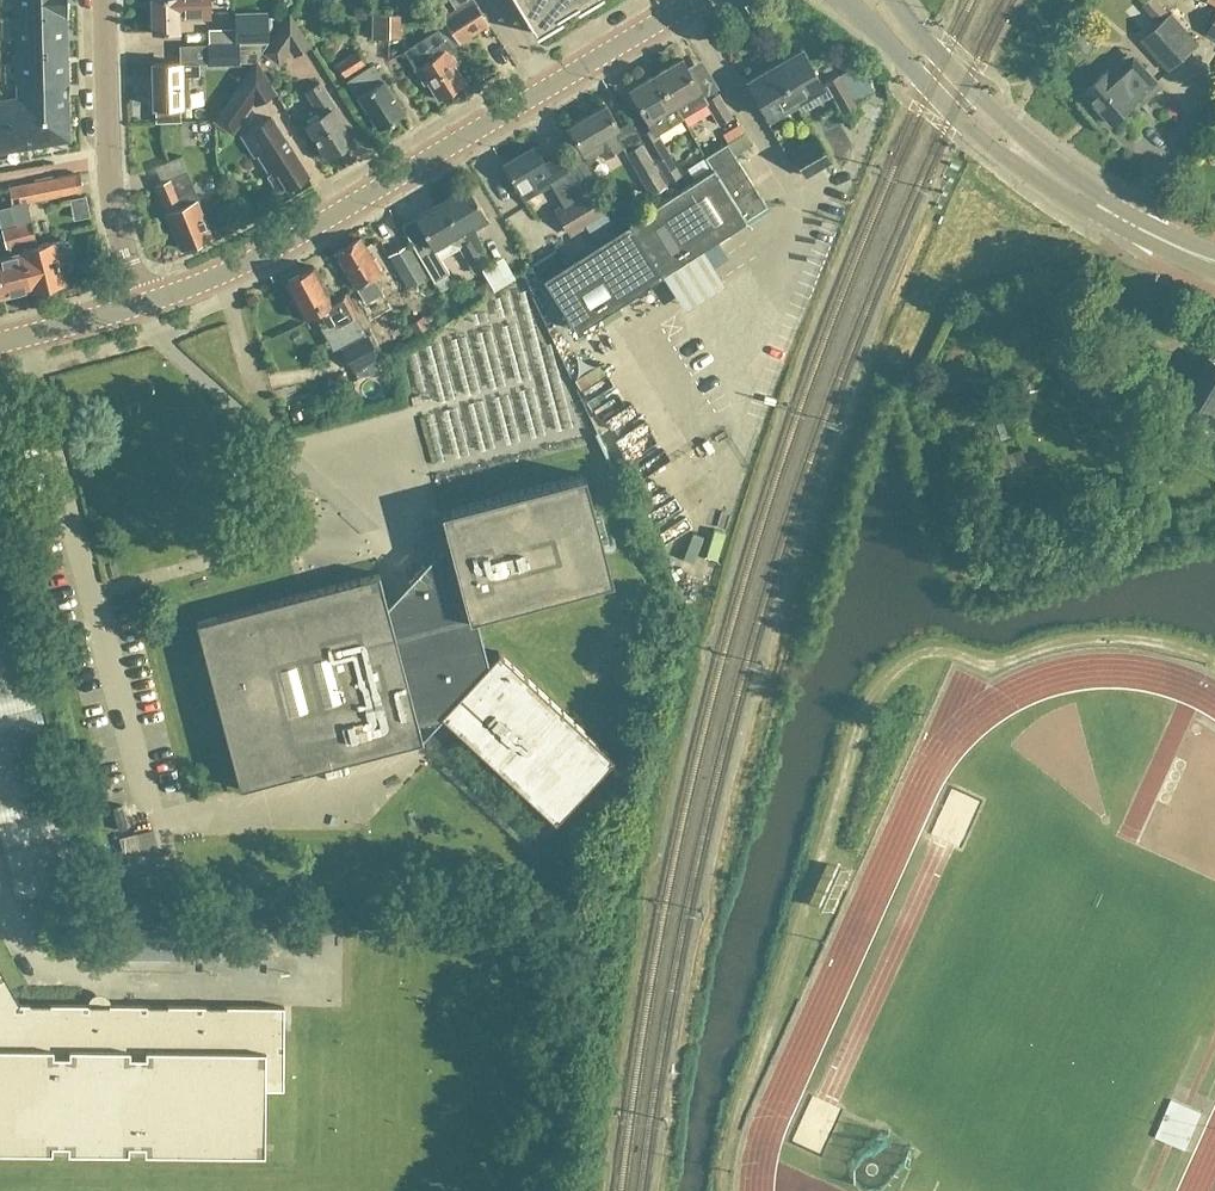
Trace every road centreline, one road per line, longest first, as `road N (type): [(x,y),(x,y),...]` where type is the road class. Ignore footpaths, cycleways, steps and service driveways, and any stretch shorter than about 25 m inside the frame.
road 1 (tertiary): [(139,307),(273,251),(699,0)]
road 2 (tertiary): [(840,0),(953,115),(1090,205)]
road 3 (residential): [(139,307),(111,210),(104,0)]
road 4 (tertiary): [(1090,205),(965,88),(893,0)]
road 5 (tertiary): [(0,344),(139,307)]
road 6 (tertiary): [(1214,265),(1090,205)]

